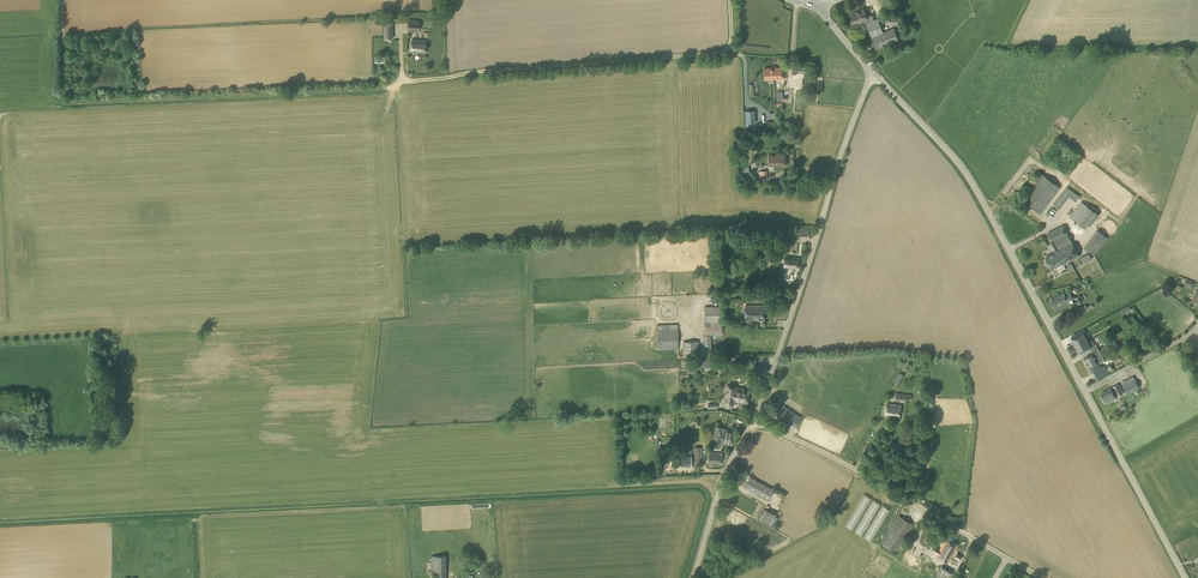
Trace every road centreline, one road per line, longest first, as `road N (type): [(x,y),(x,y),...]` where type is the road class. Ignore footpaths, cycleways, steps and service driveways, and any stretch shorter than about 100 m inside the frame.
road 1 (tertiary): [(1186,577),(974,187),(872,72)]
road 2 (unclassified): [(751,421),(872,72)]
road 3 (unclassified): [(1042,577),(823,452),(751,421)]
road 4 (unclassified): [(694,577),(751,421)]

